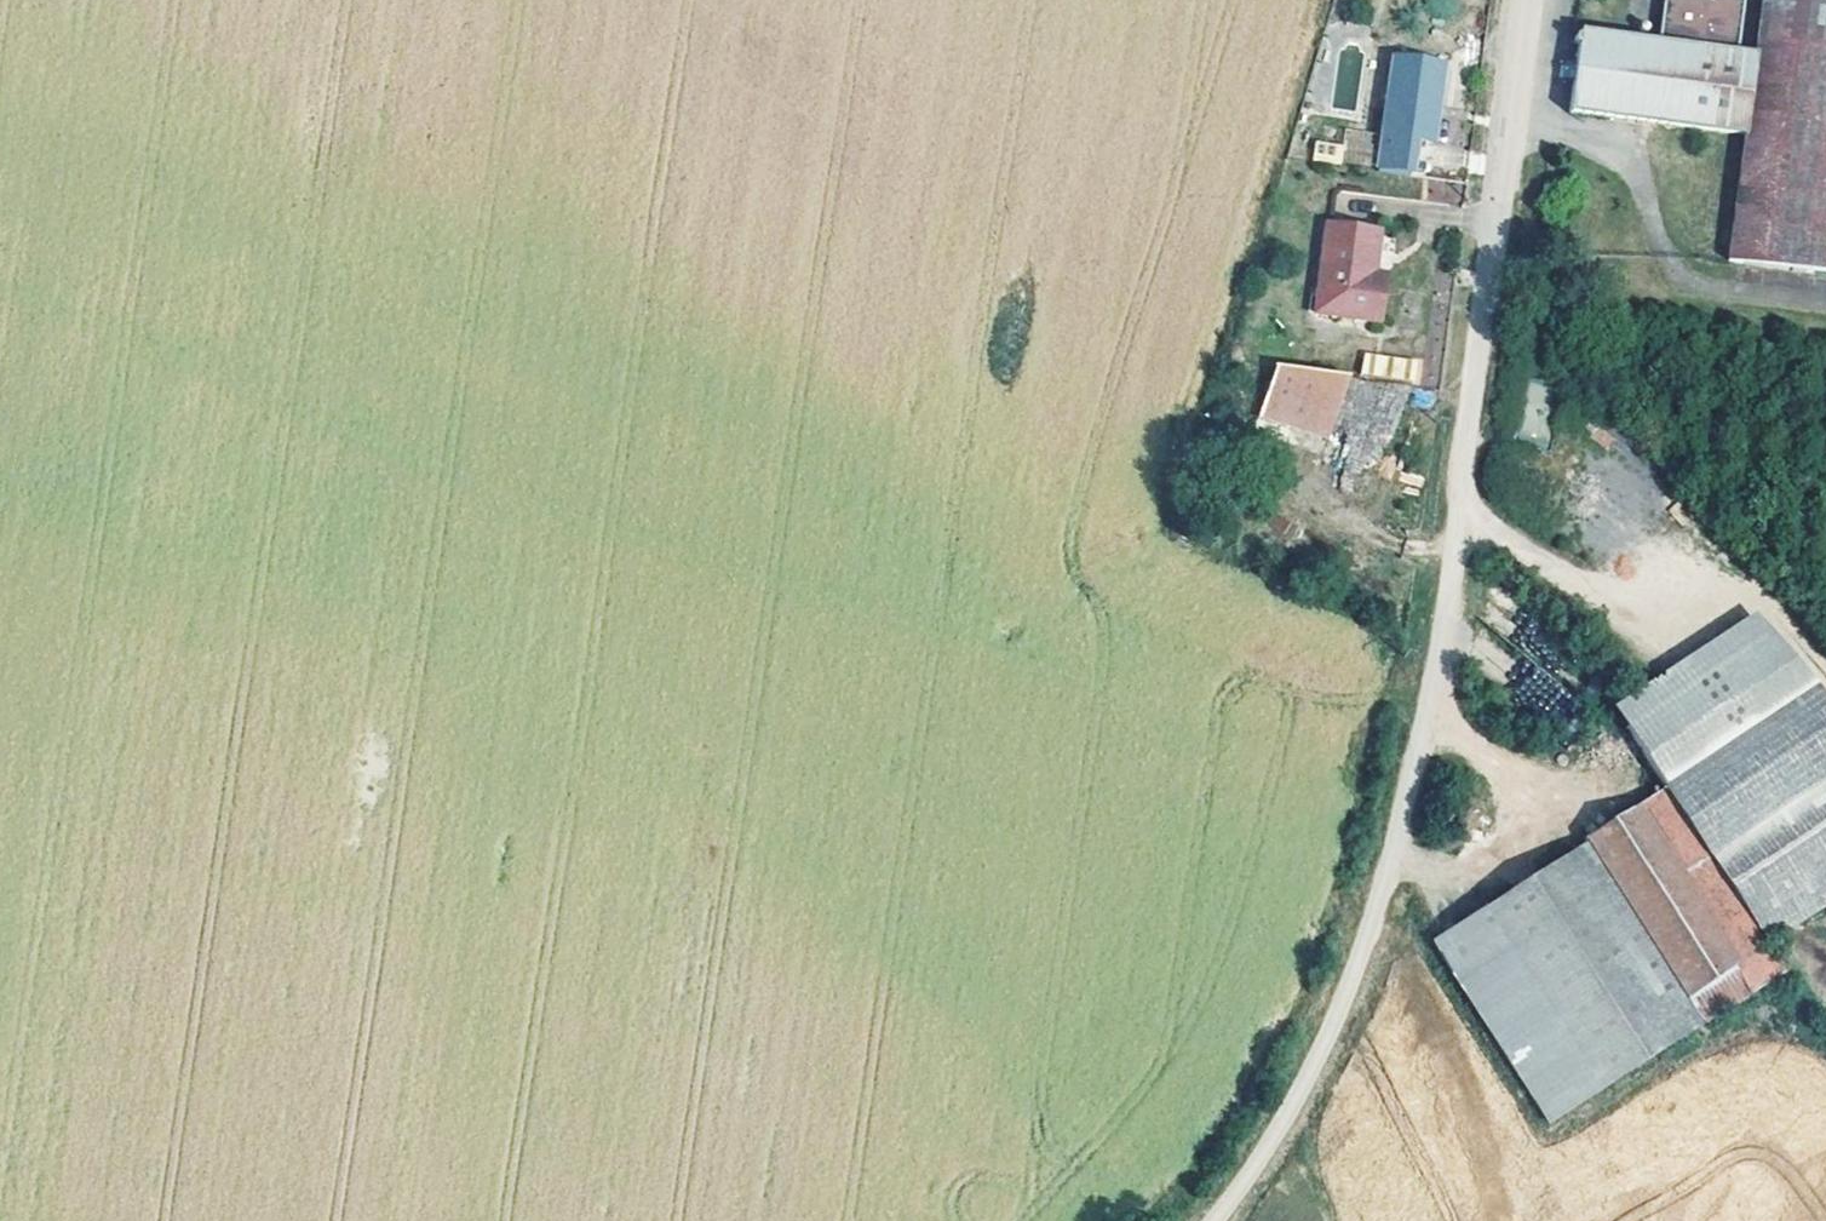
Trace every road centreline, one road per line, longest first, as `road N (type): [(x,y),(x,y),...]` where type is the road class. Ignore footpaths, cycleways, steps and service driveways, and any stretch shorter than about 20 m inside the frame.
road 1 (unclassified): [(1221,1220),(1330,1060),(1399,879),(1454,593),(1530,0)]

